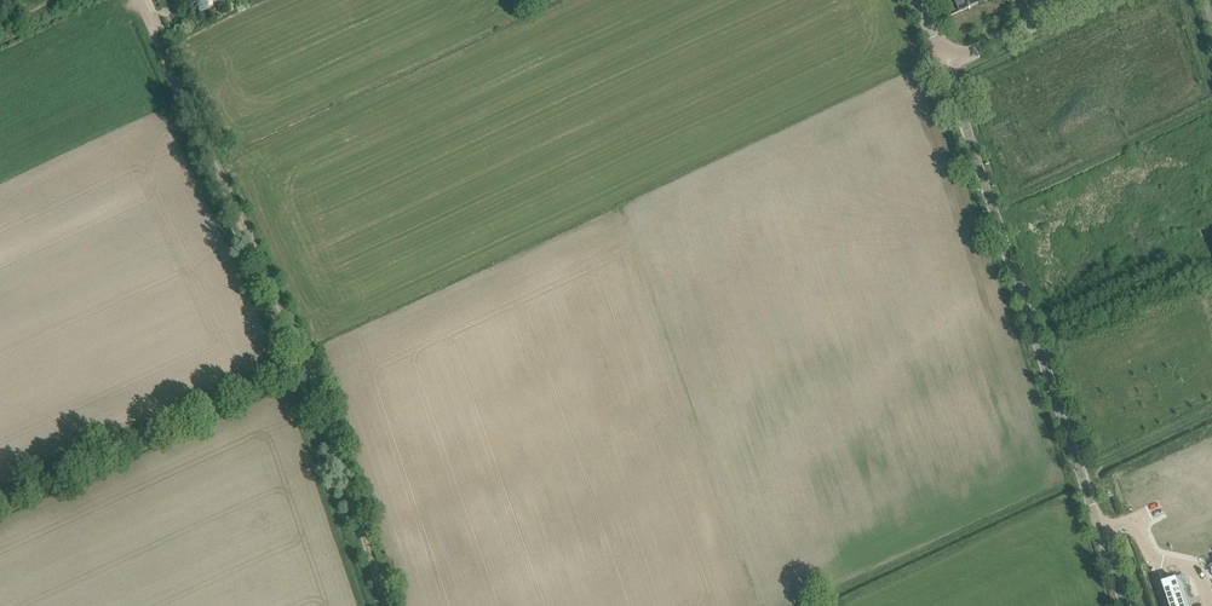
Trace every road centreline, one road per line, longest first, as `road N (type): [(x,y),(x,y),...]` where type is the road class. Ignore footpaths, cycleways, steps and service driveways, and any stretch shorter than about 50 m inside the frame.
road 1 (unclassified): [(1097,535),(937,68)]
road 2 (residential): [(1097,535),(1138,523),(1152,560),(1201,572),(1211,605)]
road 3 (unclassified): [(937,68),(1085,0)]

